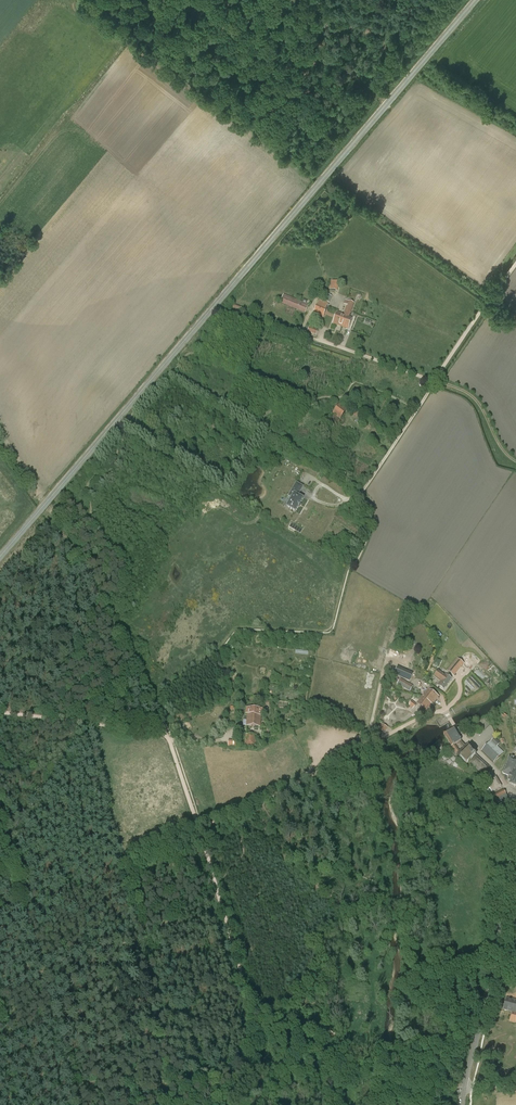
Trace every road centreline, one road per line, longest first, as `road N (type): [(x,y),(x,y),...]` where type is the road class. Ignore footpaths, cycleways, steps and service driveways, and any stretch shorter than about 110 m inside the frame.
road 1 (track): [(515,461),(465,392),(302,334),(318,294)]
road 2 (track): [(449,719),(445,710),(426,715),(203,827)]
road 3 (secondary): [(464,1084),(494,973),(505,852),(515,821)]
road 4 (track): [(152,703),(46,505)]
road 5 (track): [(462,1091),(374,1068),(331,1069),(261,1038)]
road 6 (track): [(257,1030),(198,829)]
road 7 (track): [(417,409),(515,263)]
road 8 (track): [(165,734),(0,712)]
road 9 (track): [(257,421),(365,487)]

